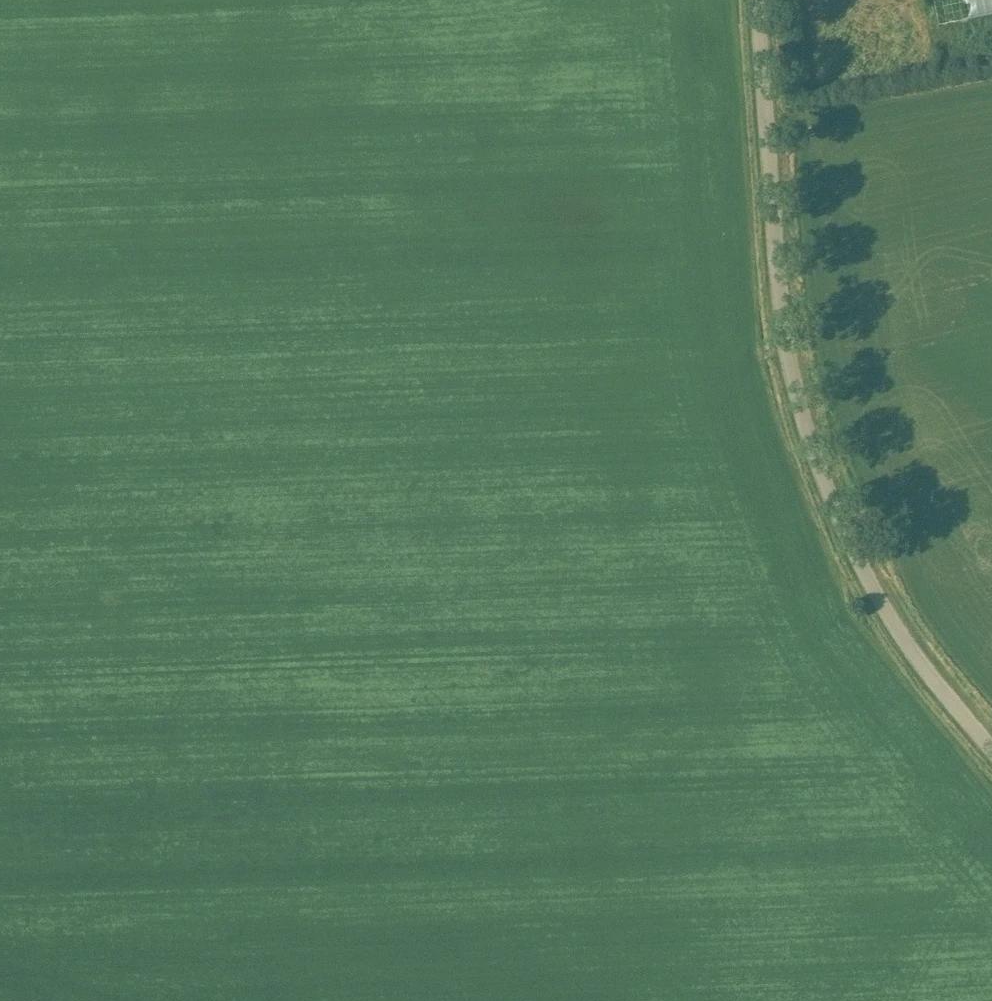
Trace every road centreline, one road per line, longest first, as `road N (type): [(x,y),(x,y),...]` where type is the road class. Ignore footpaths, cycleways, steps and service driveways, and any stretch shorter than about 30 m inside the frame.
road 1 (unclassified): [(991,756),(901,653),(839,547),(784,391),(749,0)]

